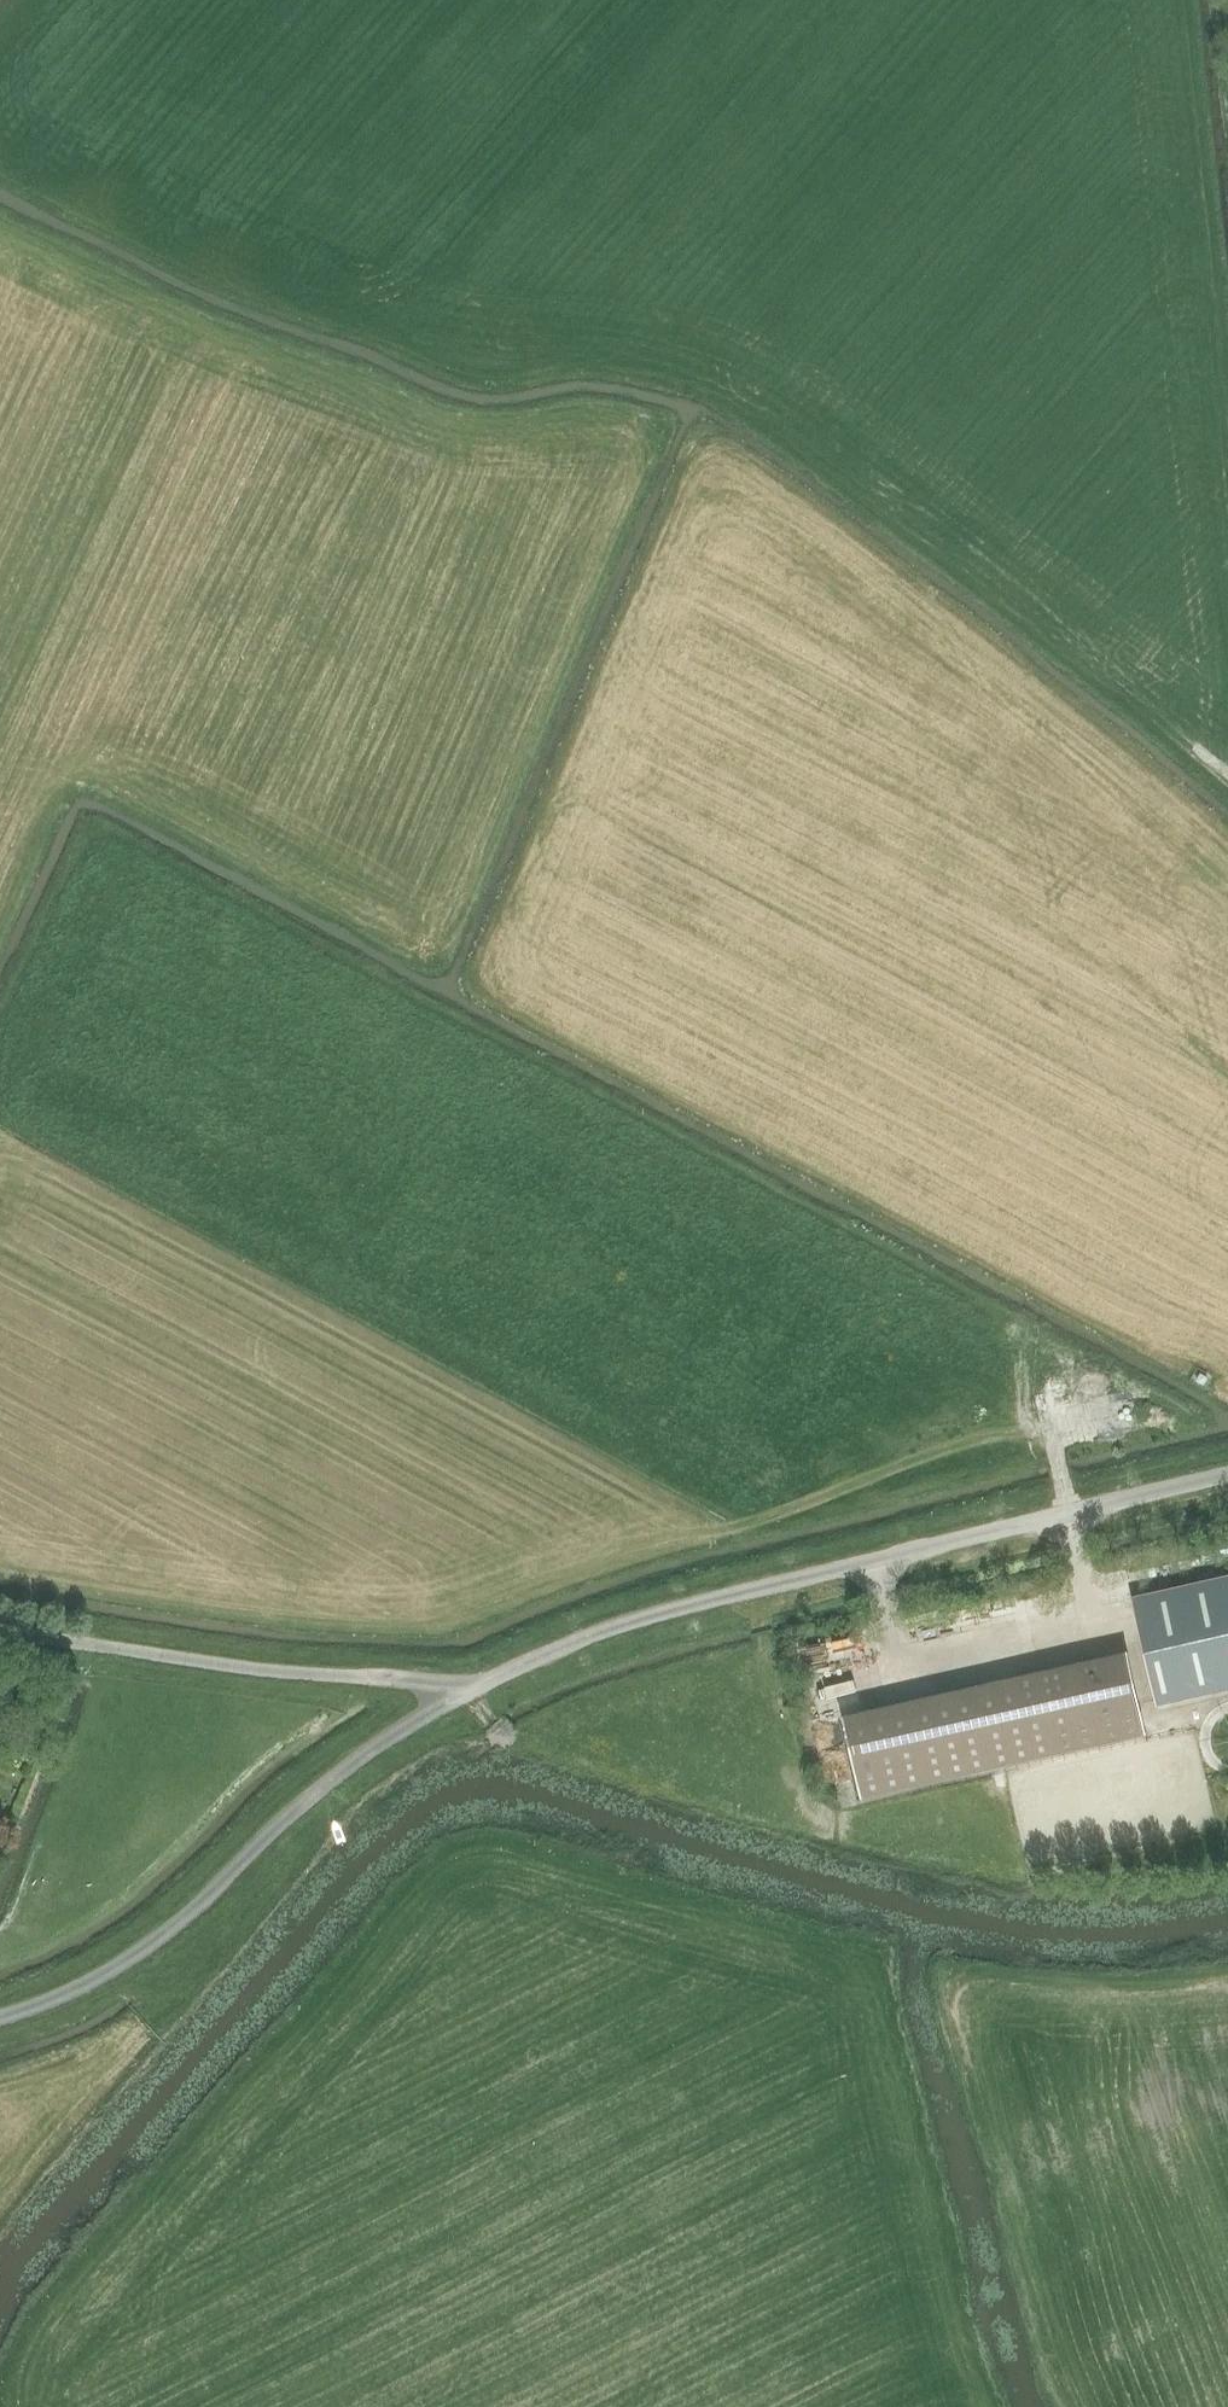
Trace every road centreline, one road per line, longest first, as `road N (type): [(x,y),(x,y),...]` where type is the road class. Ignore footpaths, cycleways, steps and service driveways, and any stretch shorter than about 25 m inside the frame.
road 1 (unclassified): [(0,2018),(115,1968),(188,1917),(365,1756),(532,1661),(643,1618),(1227,1475)]
road 2 (track): [(449,1703),(431,1686),(0,1632)]

